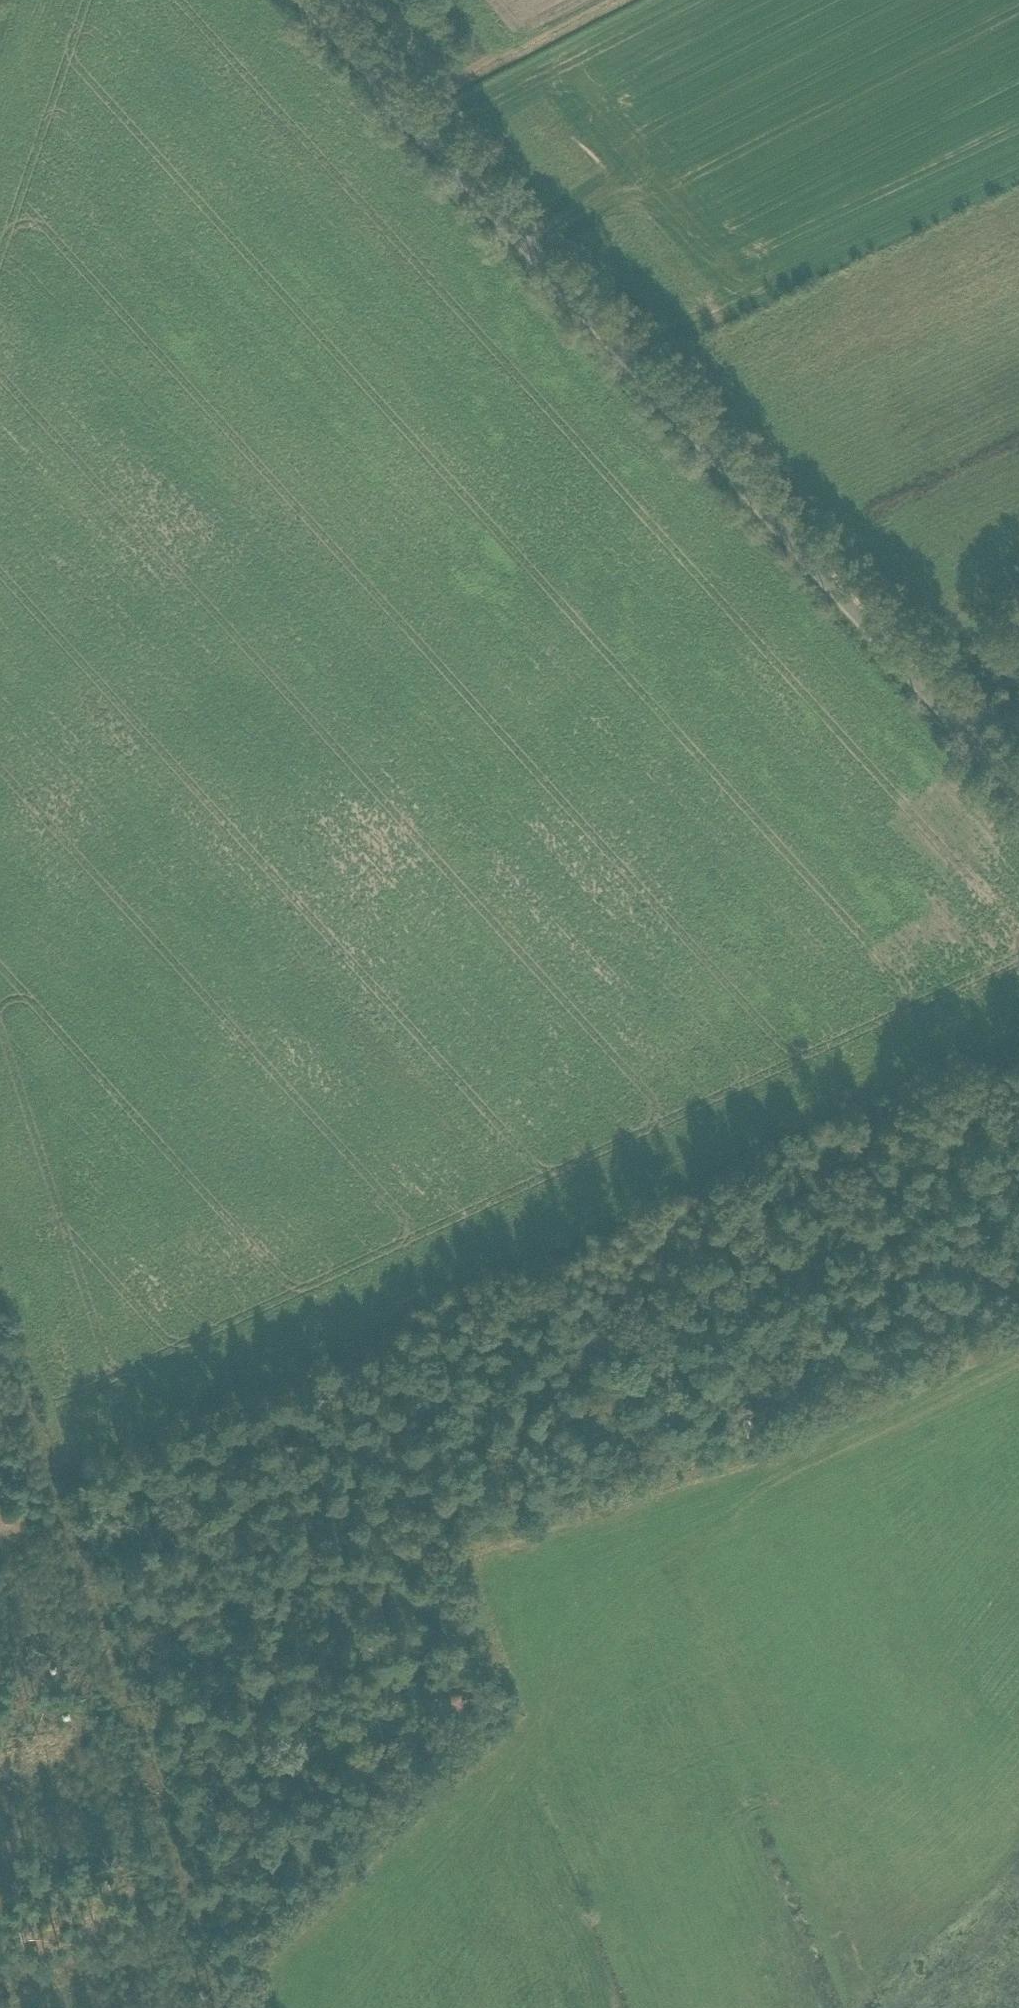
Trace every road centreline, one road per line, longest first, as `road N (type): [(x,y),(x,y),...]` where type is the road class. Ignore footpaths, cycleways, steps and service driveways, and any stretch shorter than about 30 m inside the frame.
road 1 (unclassified): [(1018,795),(300,0)]

